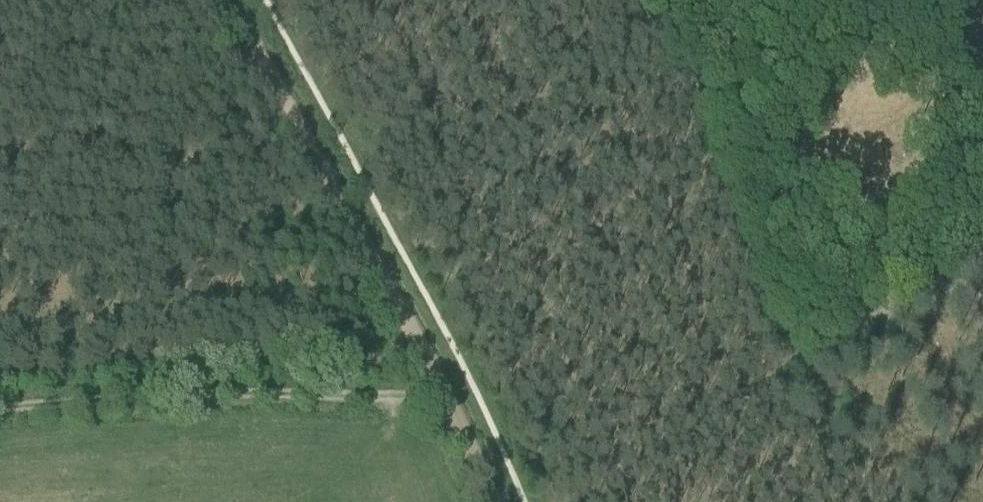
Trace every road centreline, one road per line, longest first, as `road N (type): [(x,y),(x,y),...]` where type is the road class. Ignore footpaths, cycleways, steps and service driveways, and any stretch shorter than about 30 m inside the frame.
road 1 (track): [(496,501),(454,406),(231,0)]
road 2 (track): [(598,501),(800,386),(982,261)]
road 3 (track): [(447,394),(410,402),(0,416)]
road 4 (track): [(648,0),(800,386)]

